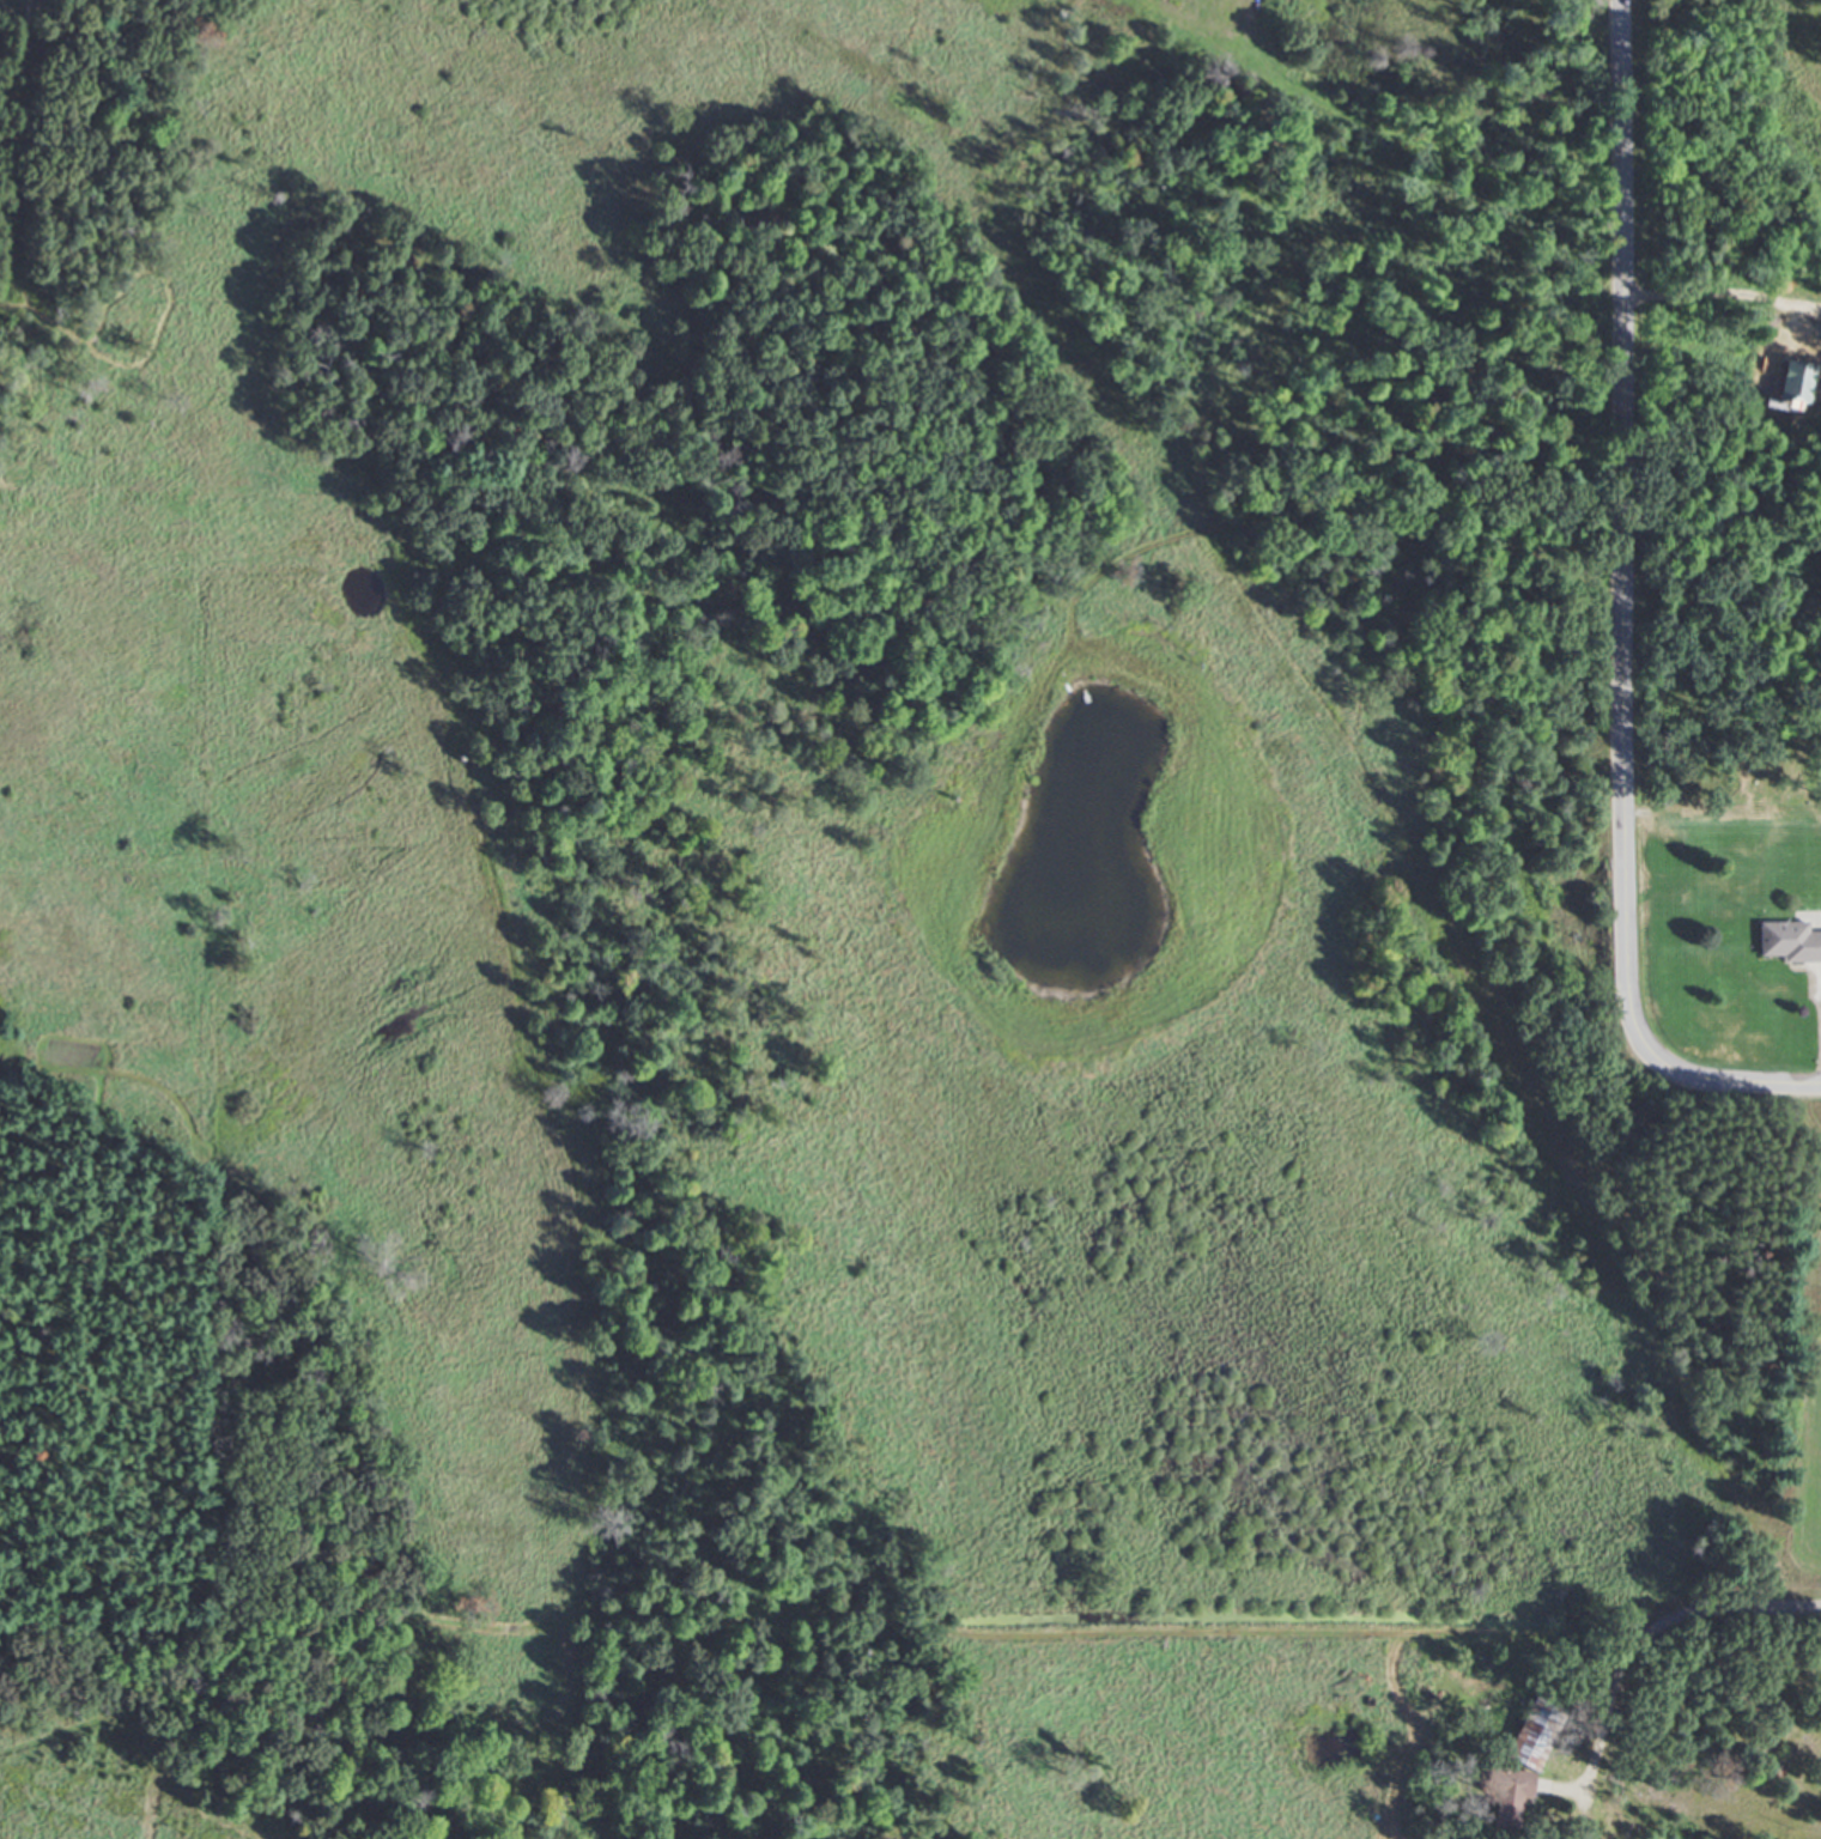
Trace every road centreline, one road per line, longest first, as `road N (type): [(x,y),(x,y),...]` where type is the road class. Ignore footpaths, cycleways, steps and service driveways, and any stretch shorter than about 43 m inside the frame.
road 1 (tertiary): [(1820,1084),(1683,1079),(1643,1054),(1622,999),(1621,0)]
road 2 (residential): [(1592,1768),(1626,1656),(1667,1621),(1738,1606),(1820,1606)]

